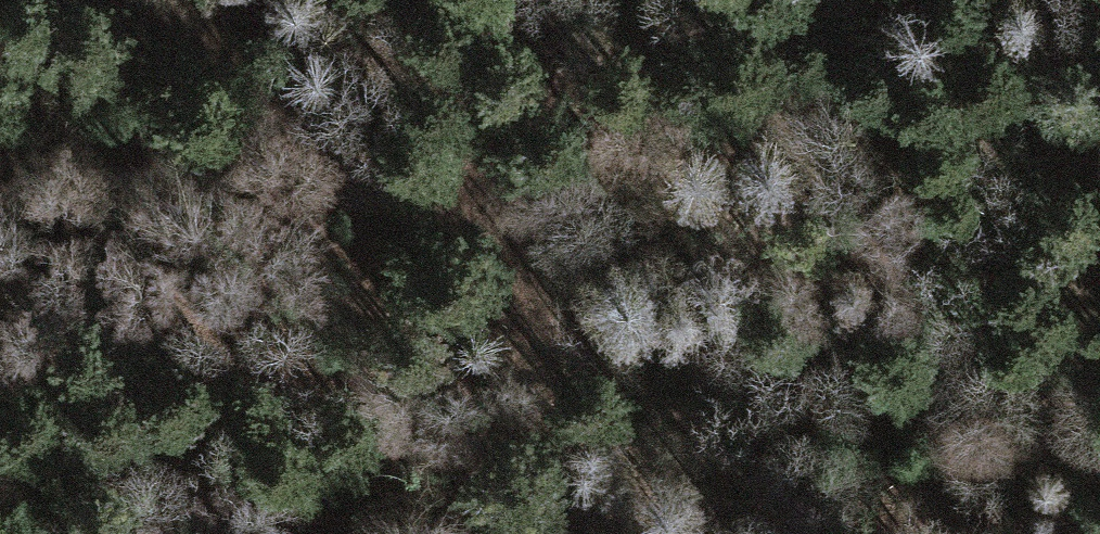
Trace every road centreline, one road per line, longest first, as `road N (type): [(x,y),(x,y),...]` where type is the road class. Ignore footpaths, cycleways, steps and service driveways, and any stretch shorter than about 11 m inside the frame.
road 1 (track): [(459,200),(476,256),(512,302),(853,533)]
road 2 (track): [(459,200),(482,149),(527,107),(602,68),(840,0)]

